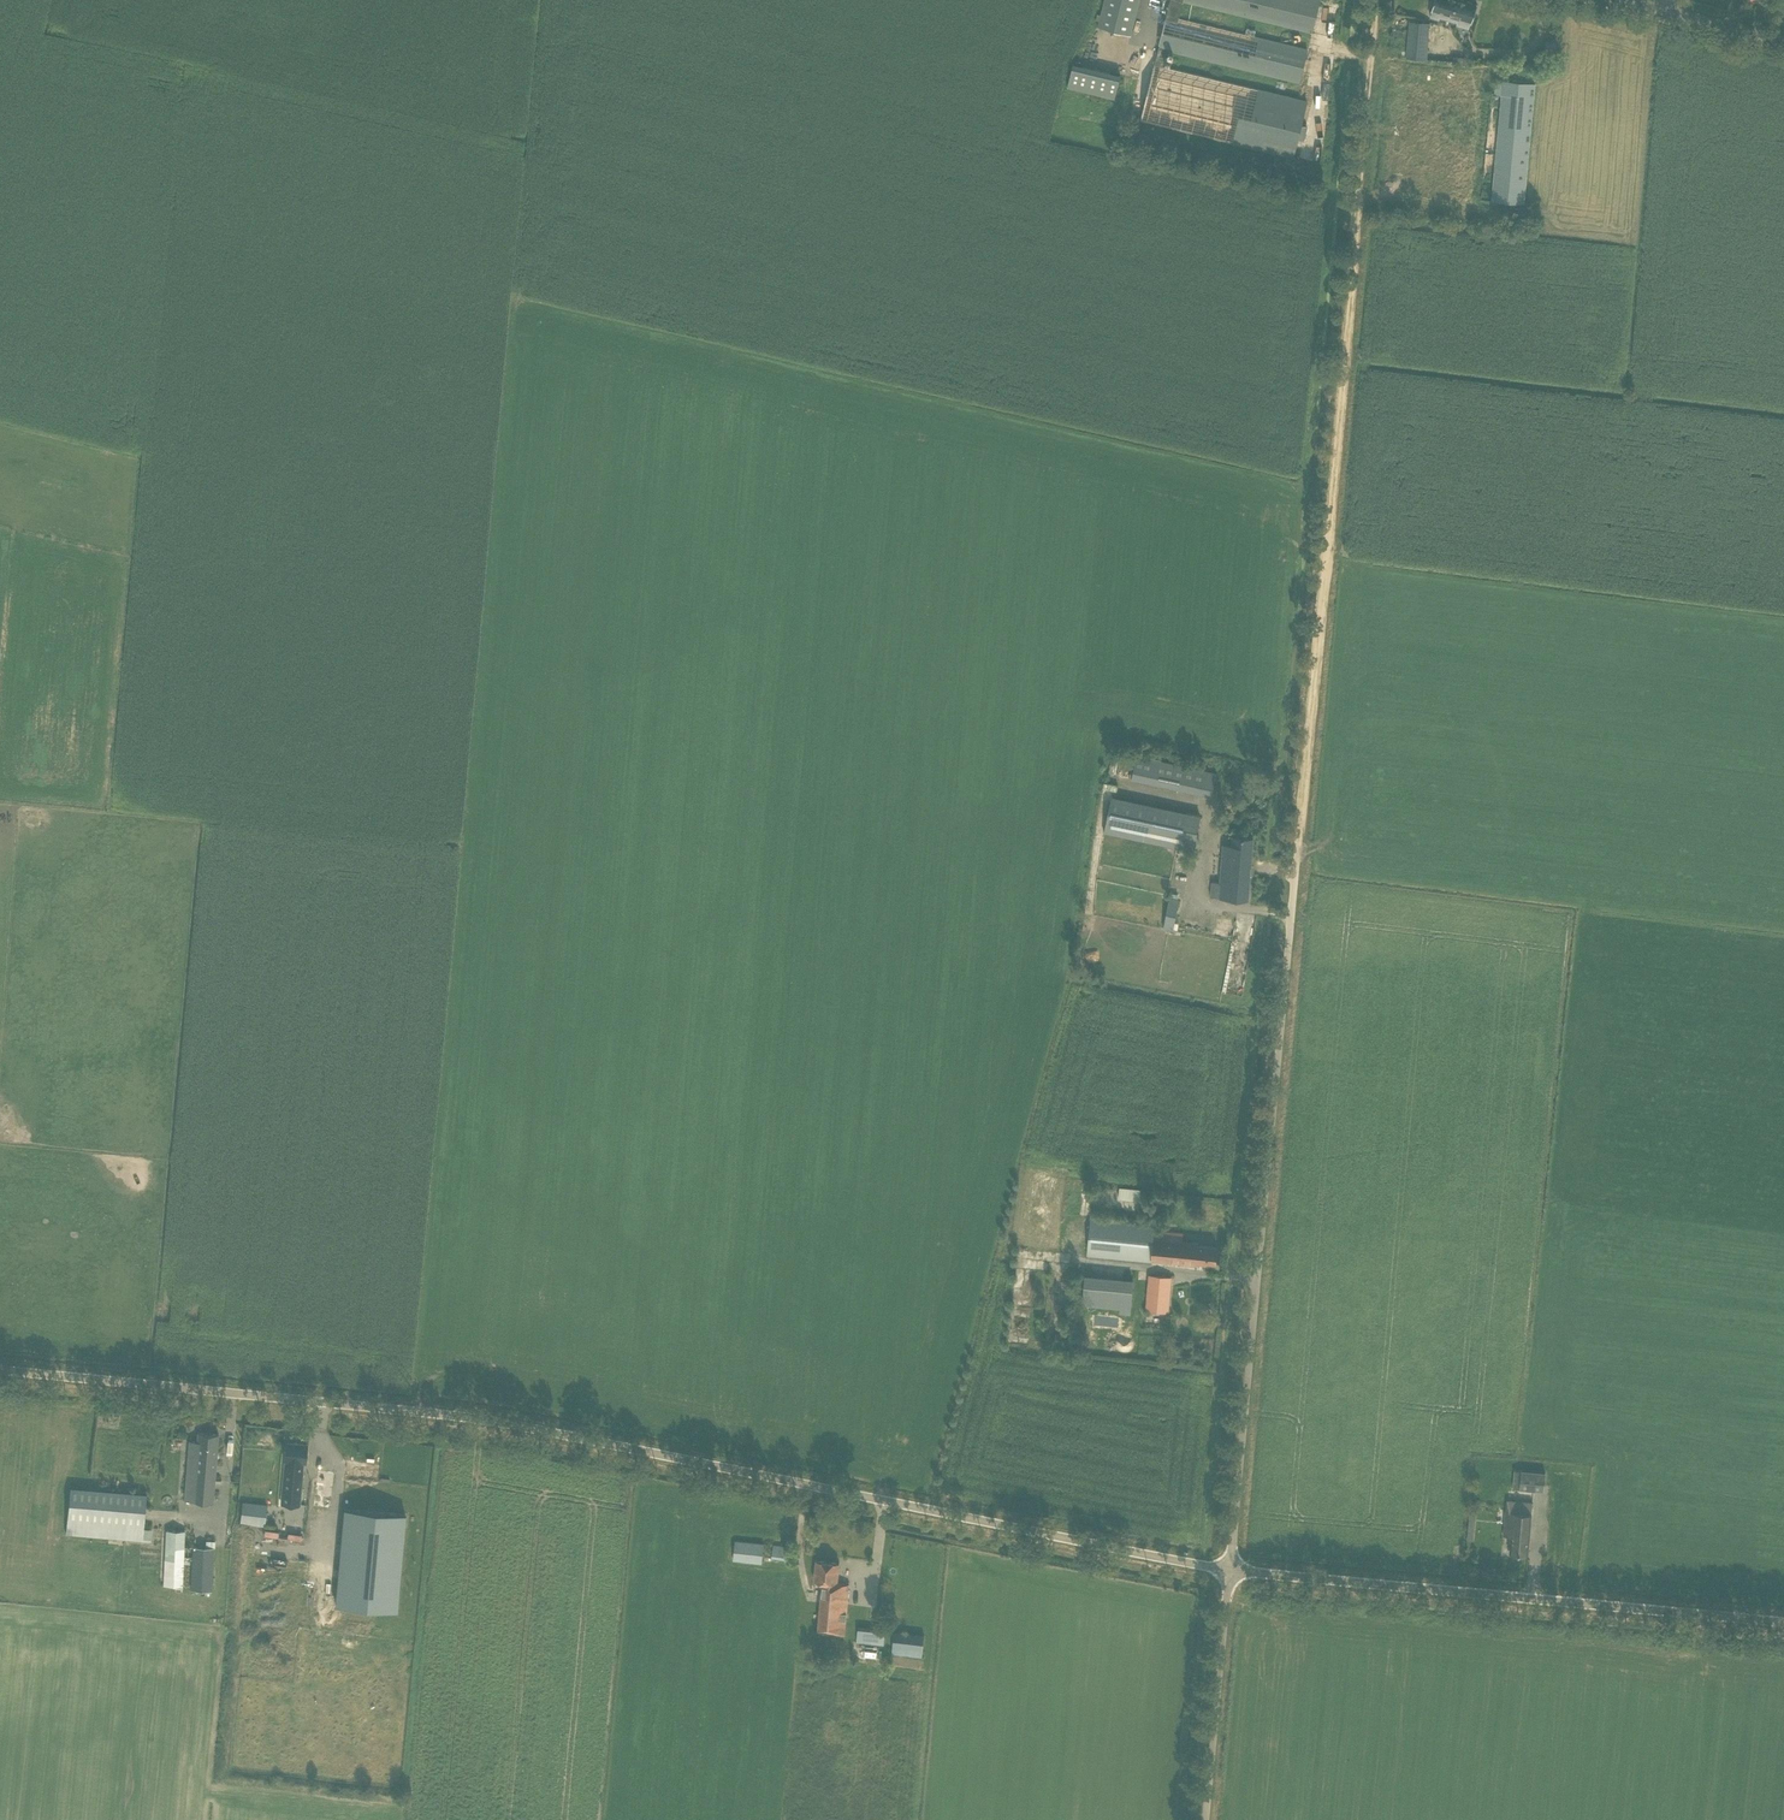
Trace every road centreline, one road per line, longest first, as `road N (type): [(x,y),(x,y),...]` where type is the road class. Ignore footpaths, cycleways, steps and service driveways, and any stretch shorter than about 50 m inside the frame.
road 1 (unclassified): [(1228,1572),(563,1431),(0,1369)]
road 2 (track): [(1378,0),(1302,861)]
road 3 (unclassified): [(1228,1572),(1302,861)]
road 4 (unclassified): [(1783,1624),(1228,1572)]
road 5 (unclassified): [(1205,1819),(1228,1572)]
road 6 (unclassified): [(1783,34),(1649,0)]

